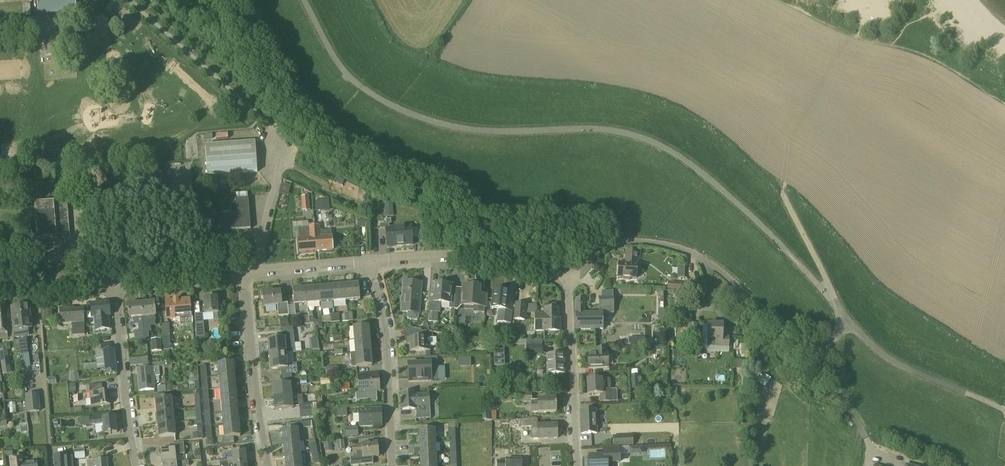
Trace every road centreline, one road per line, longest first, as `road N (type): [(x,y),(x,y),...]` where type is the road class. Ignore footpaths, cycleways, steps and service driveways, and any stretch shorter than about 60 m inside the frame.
road 1 (residential): [(898,462),(869,444),(815,360),(700,256),(619,243),(568,276)]
road 2 (residential): [(392,465),(386,326),(369,262)]
road 3 (residential): [(568,276),(448,256),(369,262)]
road 4 (track): [(815,360),(845,321),(783,190)]
road 5 (residential): [(244,273),(272,465)]
road 6 (residential): [(568,276),(576,465)]
road 7 (residential): [(137,465),(112,283)]
road 8 (residential): [(52,465),(36,288)]
road 9 (residential): [(244,273),(112,283)]
road 10 (residential): [(369,262),(244,273)]

